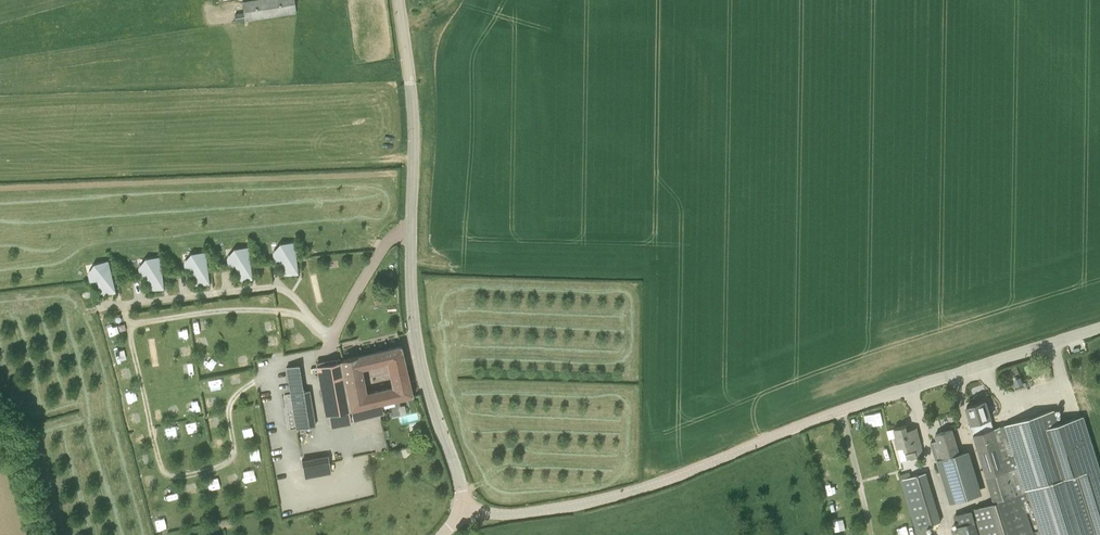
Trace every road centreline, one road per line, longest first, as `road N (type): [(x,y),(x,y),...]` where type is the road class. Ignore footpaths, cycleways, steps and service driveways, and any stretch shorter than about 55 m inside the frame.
road 1 (tertiary): [(467,512),(545,510),(636,489),(860,404),(1099,328)]
road 2 (tertiary): [(467,512),(412,307),(413,127),(398,0)]
road 3 (track): [(910,387),(948,534)]

